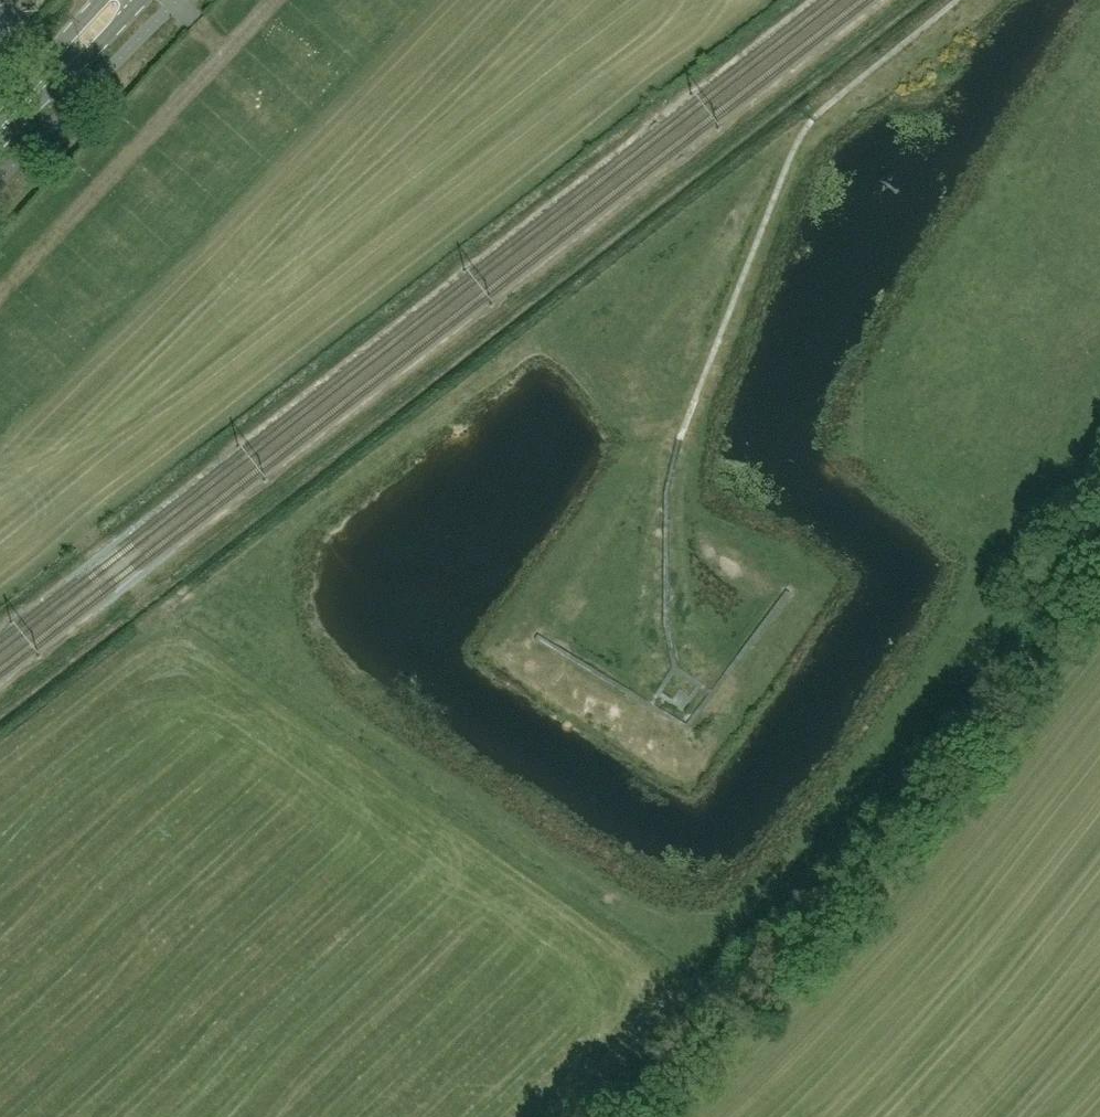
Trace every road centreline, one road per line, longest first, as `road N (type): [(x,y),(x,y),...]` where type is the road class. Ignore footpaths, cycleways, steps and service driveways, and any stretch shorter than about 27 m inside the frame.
road 1 (secondary): [(12,117),(141,0)]
road 2 (secondary): [(101,0),(12,117)]

